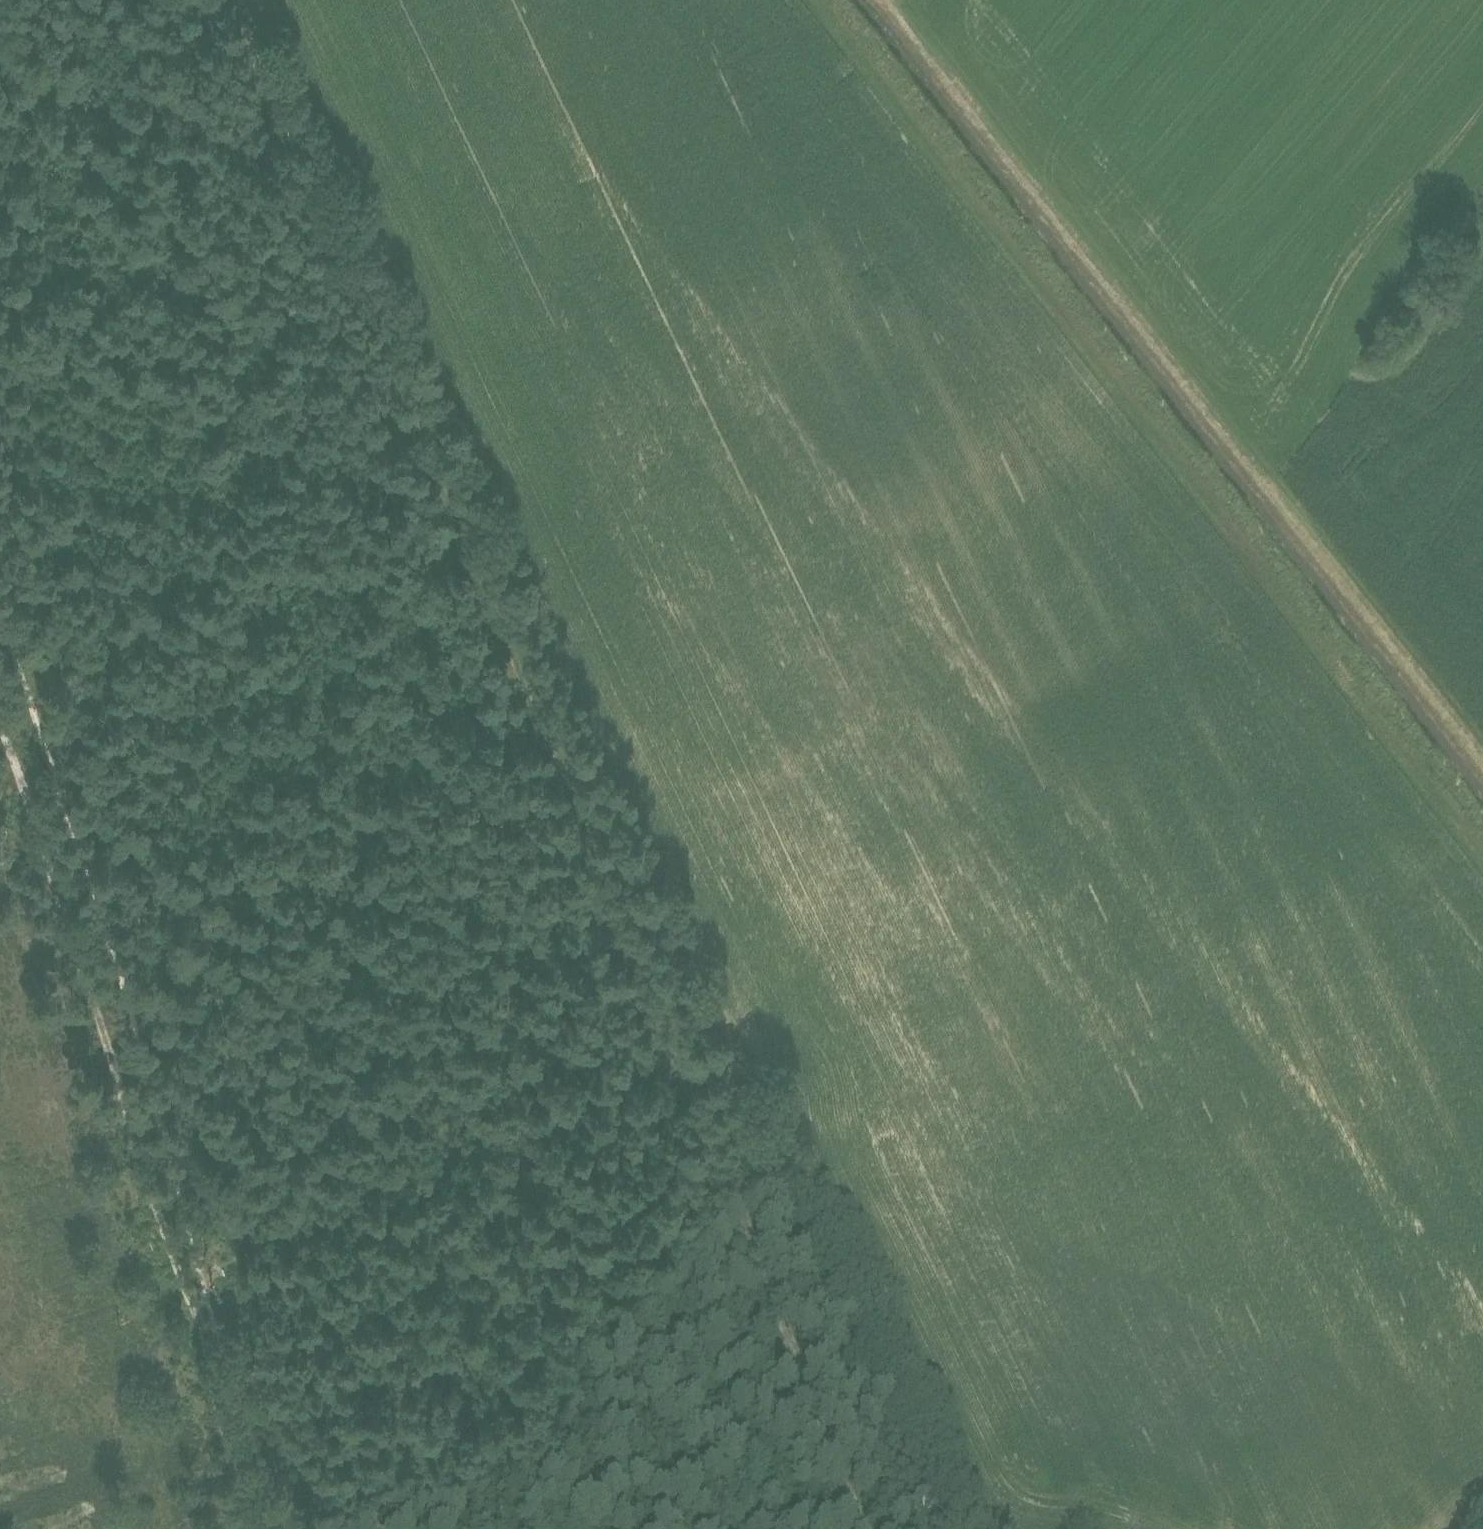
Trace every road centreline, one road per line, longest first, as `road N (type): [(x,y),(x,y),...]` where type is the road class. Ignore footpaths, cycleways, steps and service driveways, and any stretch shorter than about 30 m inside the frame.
road 1 (track): [(263,1528),(0,699)]

